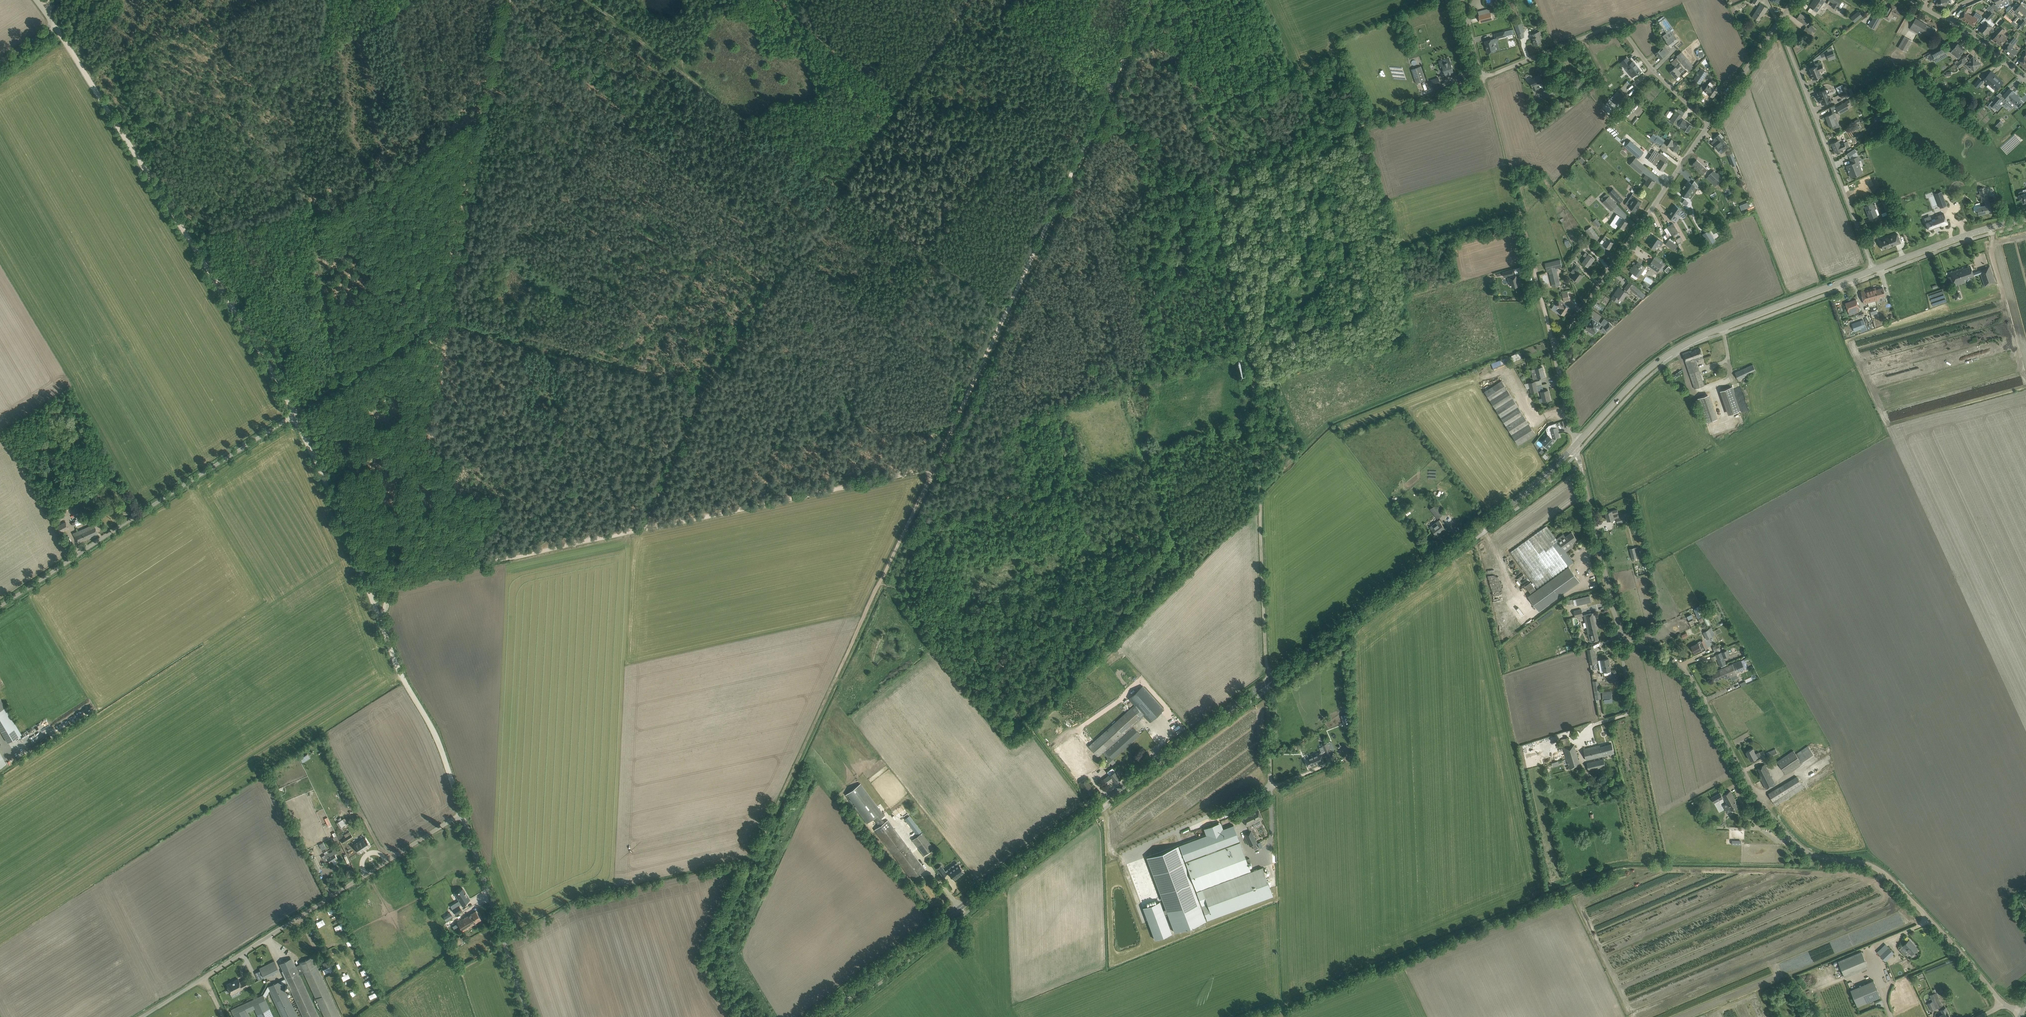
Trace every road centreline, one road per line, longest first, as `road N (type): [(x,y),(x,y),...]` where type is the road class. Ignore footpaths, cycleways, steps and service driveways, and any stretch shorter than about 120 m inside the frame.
road 1 (track): [(1106,96),(721,928),(704,981),(725,1016)]
road 2 (track): [(379,620),(256,342),(55,28)]
road 3 (tertiary): [(1269,678),(820,1016)]
road 4 (track): [(390,583),(932,469)]
road 5 (unclassified): [(2005,1005),(1895,885),(1793,845),(1695,685),(1625,633)]
road 6 (tertiary): [(1576,443),(1523,495),(1269,678)]
road 7 (unclassified): [(141,1016),(462,814)]
road 8 (unclassified): [(1576,443),(1556,350),(1707,123)]
road 9 (unclassified): [(1707,123),(1619,27),(1484,77),(1462,0)]
road 10 (unclassified): [(0,608),(294,414)]
road 11 (tertiary): [(1872,270),(1680,346),(1576,443)]
road 12 (track): [(444,321),(511,0)]
road 13 (track): [(379,620),(444,321)]
road 14 (unclassified): [(1872,270),(1780,24)]
road 15 (unclassified): [(529,1016),(462,814)]
road 16 (track): [(462,814),(438,740),(379,620)]
road 17 (unclassified): [(1625,633),(1576,443)]
road 18 (track): [(1260,501),(1269,678)]
road 19 (tertiary): [(2025,219),(1872,270)]
road 20 (unclassified): [(1269,678),(1272,838)]
road 21 (unclassified): [(1707,123),(1780,24)]
road 22 (unclassified): [(1625,633),(1630,709),(1589,731)]

